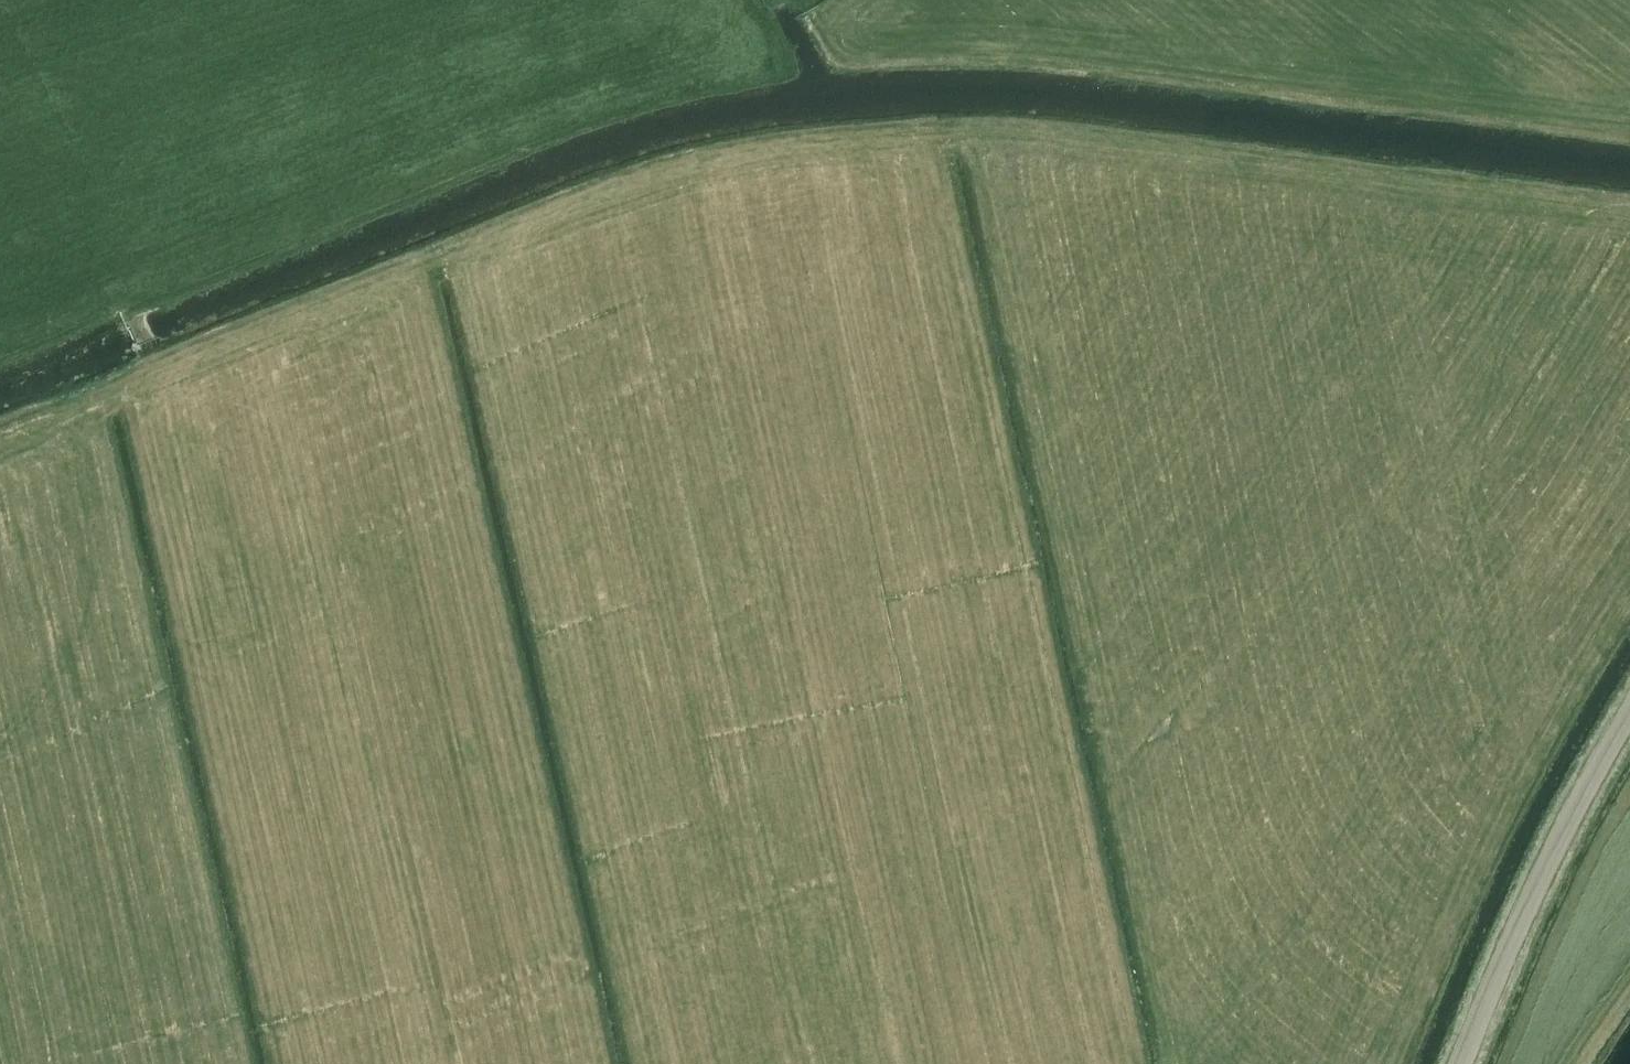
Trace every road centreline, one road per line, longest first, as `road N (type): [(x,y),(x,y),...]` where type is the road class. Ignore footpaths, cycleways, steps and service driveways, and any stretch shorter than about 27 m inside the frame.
road 1 (unclassified): [(1460,1063),(1592,768),(1629,711)]

